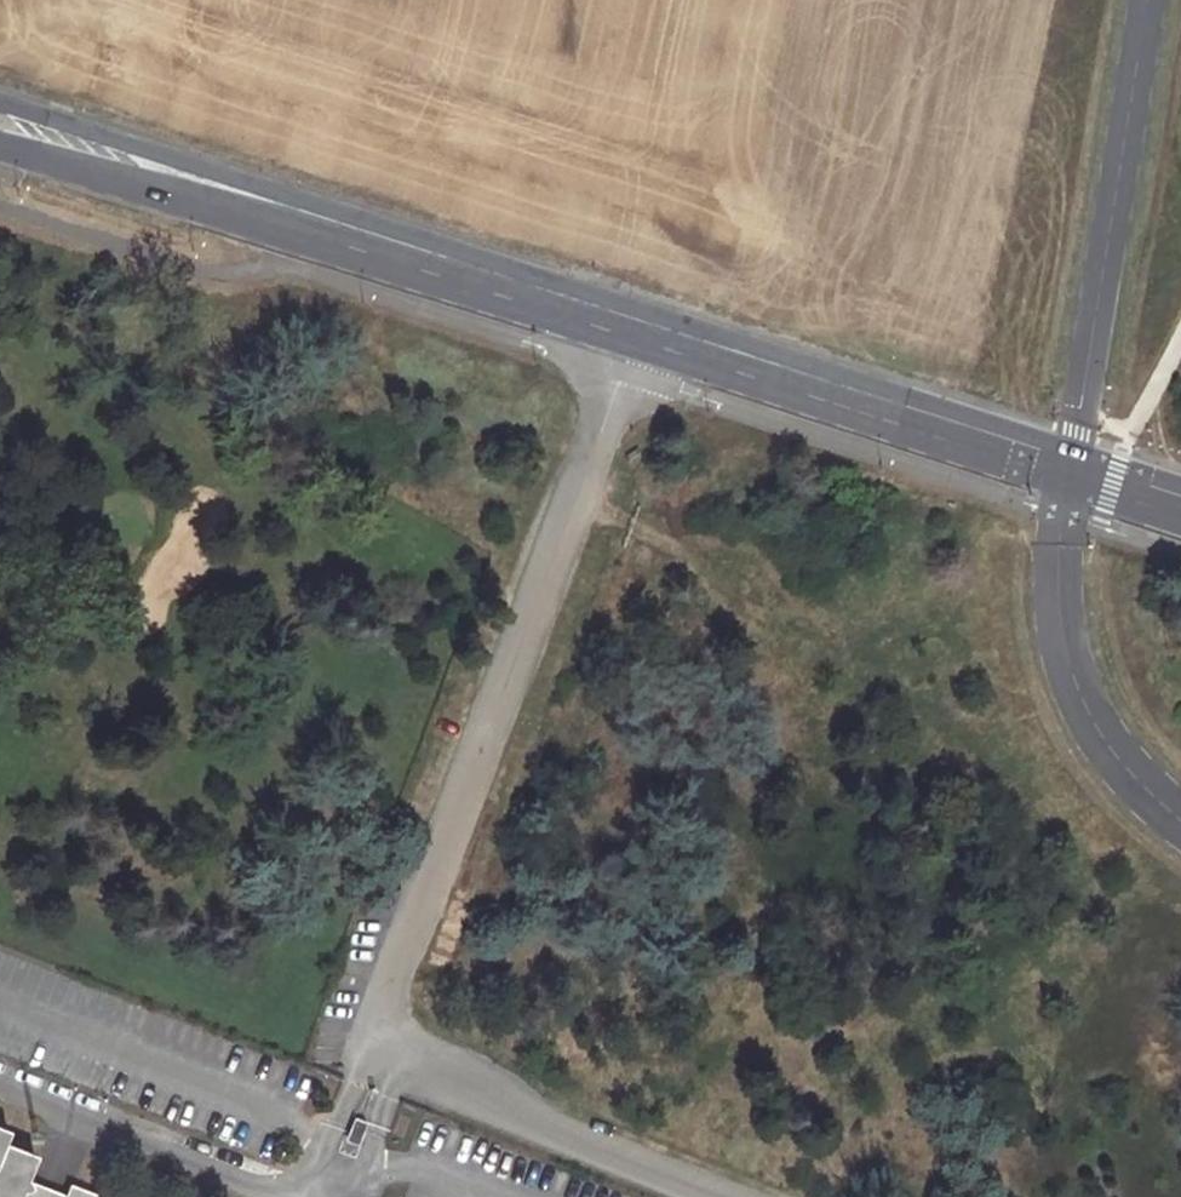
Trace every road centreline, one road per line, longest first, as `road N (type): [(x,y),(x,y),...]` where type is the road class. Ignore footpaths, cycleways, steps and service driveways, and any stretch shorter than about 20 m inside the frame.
road 1 (secondary): [(0,135),(1069,470)]
road 2 (unclassified): [(1069,470),(1145,0)]

